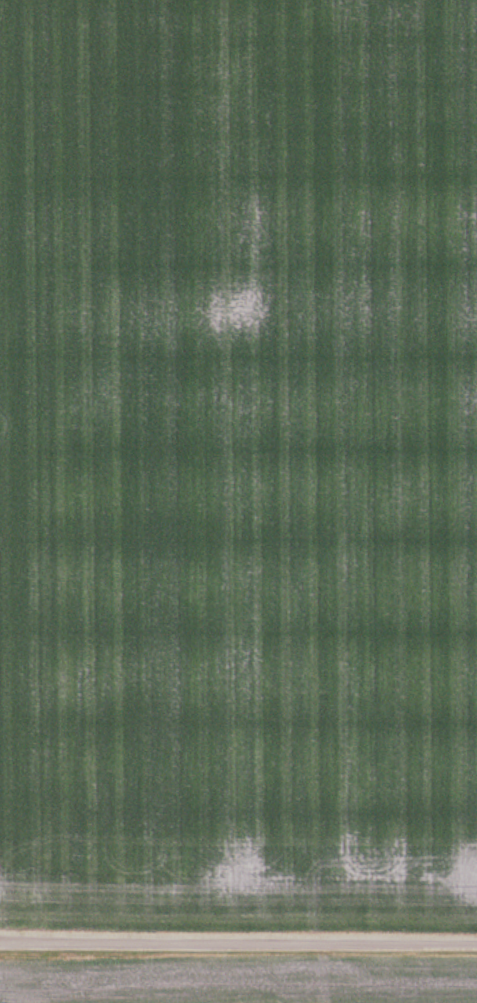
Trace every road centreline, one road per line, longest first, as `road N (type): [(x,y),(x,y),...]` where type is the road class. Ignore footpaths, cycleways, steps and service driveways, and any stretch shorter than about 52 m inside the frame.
road 1 (residential): [(476,943),(0,942)]

